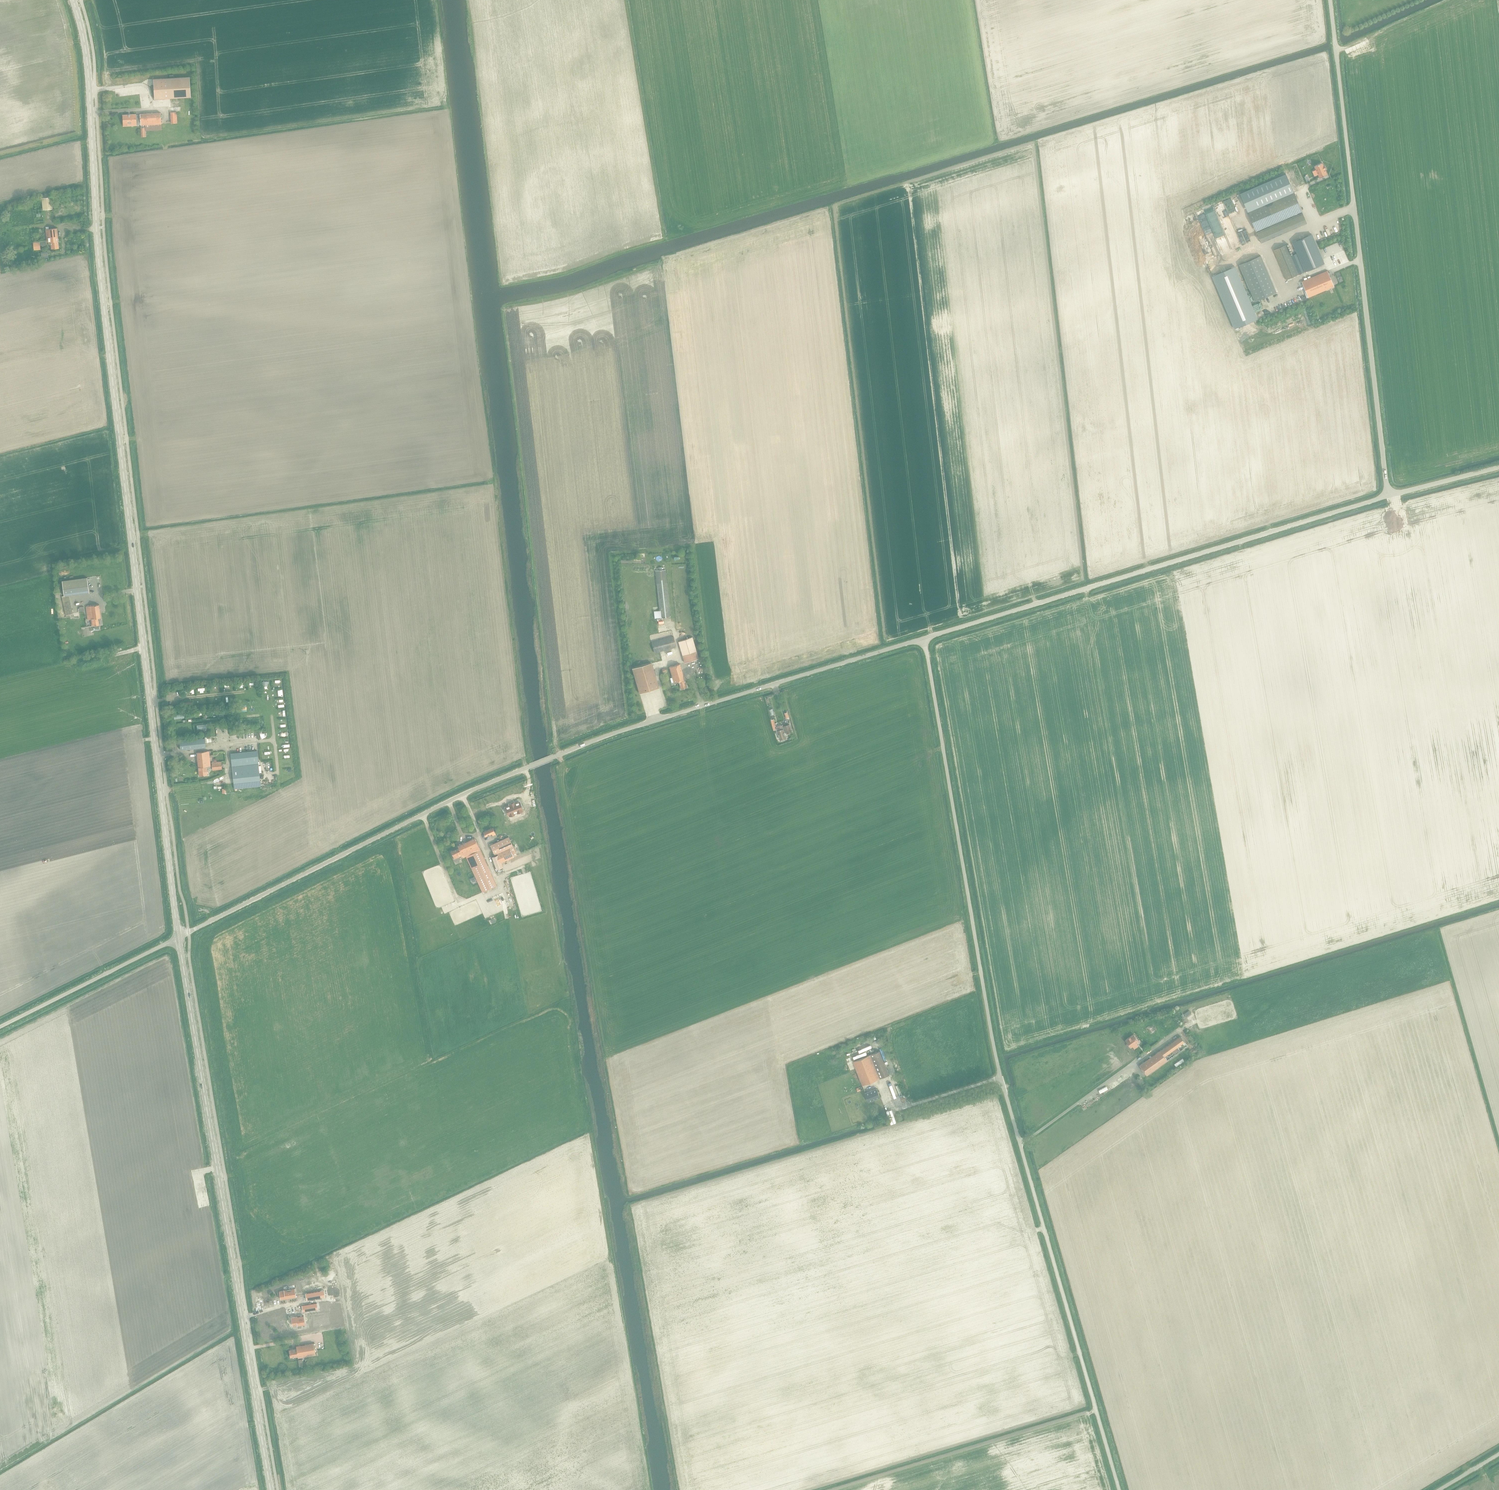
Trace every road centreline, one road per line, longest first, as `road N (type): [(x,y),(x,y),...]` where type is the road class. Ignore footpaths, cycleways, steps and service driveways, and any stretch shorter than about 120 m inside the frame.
road 1 (tertiary): [(178,938),(74,0)]
road 2 (unclassified): [(178,938),(530,766),(924,639)]
road 3 (tertiary): [(270,1489),(178,938)]
road 4 (unclassified): [(1019,1142),(988,1017),(924,639)]
road 5 (unclassified): [(1389,495),(1328,0)]
road 6 (unclassified): [(924,639),(1389,495)]
road 7 (unclassified): [(1120,1489),(1019,1142)]
road 8 (unclassified): [(0,1028),(178,938)]
road 9 (unclassified): [(1019,1142),(1133,1063)]

